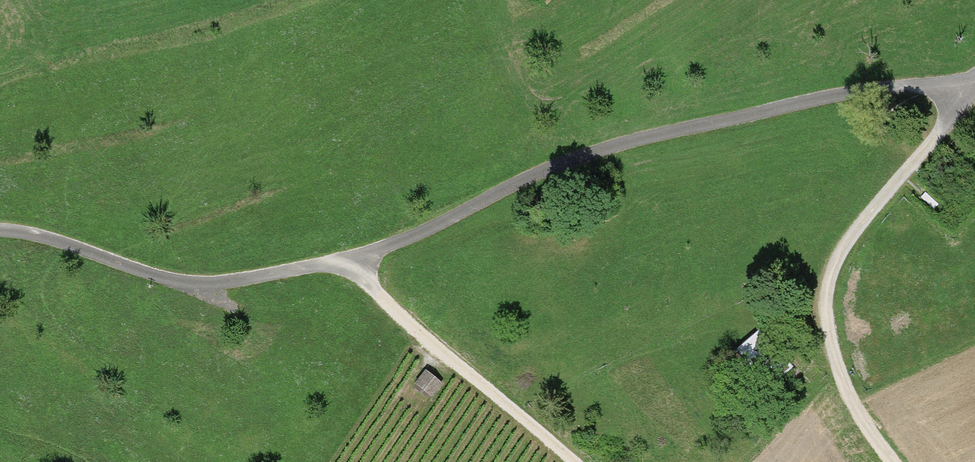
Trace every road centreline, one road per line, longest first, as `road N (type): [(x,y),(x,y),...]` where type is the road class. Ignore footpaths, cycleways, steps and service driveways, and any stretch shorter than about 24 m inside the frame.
road 1 (track): [(0,230),(205,288),(356,263),(621,143),(974,81)]
road 2 (track): [(891,461),(853,405),(828,343),(824,289),(857,224),(974,88)]
road 3 (track): [(356,263),(364,286),(392,313),(571,461)]

